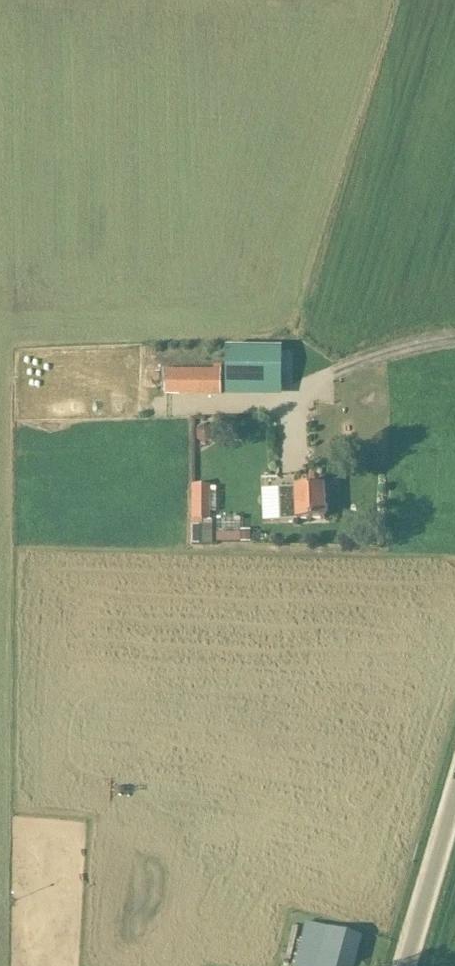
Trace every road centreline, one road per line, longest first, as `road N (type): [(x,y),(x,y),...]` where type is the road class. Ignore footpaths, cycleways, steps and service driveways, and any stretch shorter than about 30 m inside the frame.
road 1 (unclassified): [(454,793),(404,965)]

